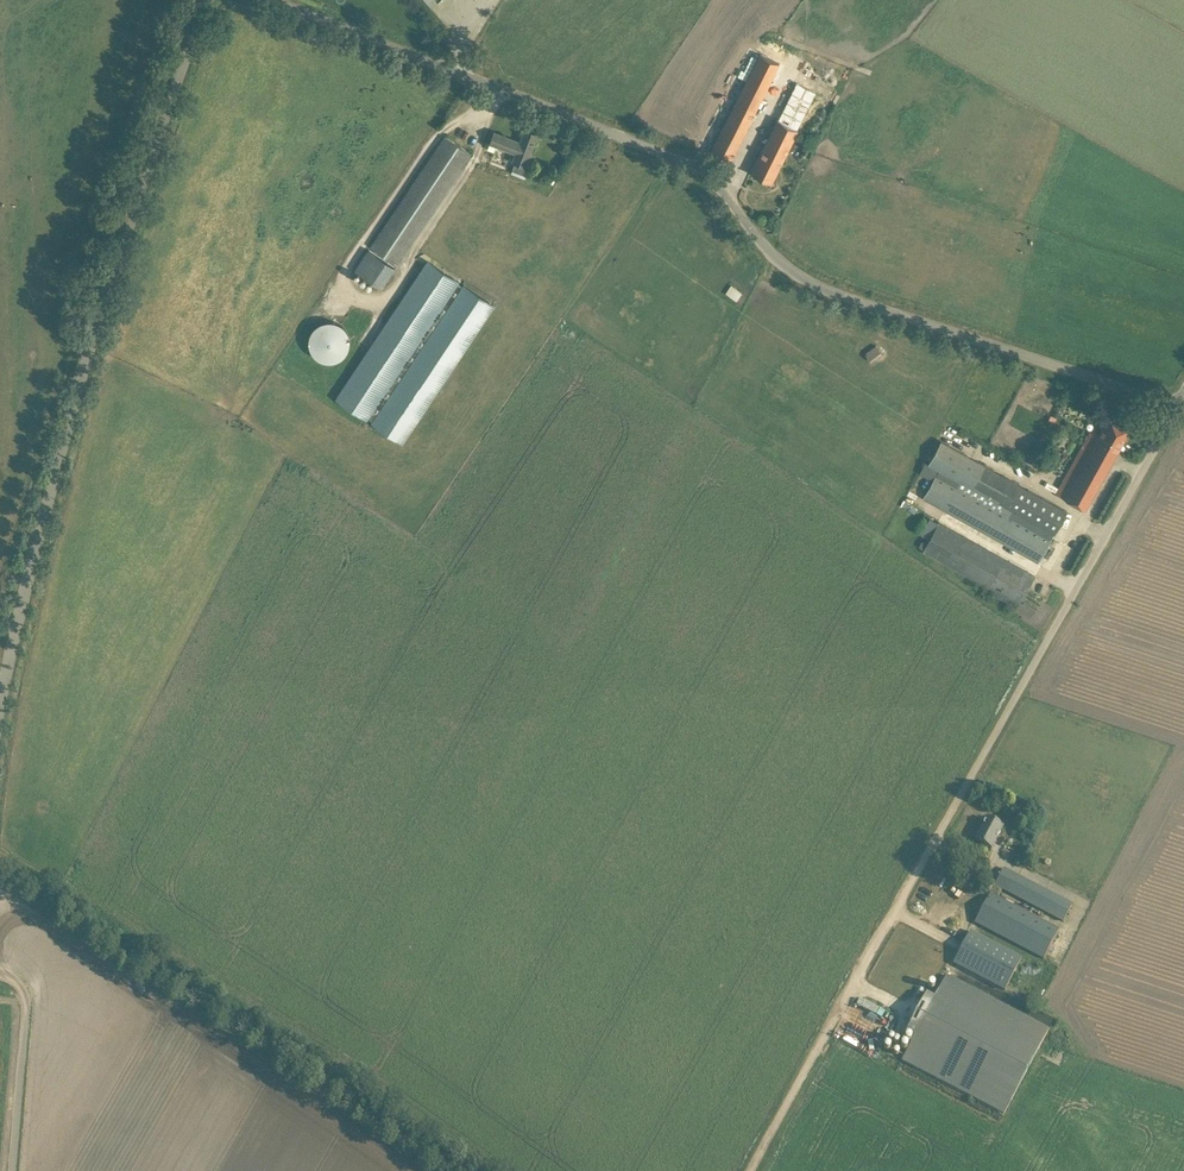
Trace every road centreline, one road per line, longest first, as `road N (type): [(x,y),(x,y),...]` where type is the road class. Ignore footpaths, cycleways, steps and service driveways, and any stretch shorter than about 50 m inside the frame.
road 1 (unclassified): [(1178,405),(819,288),(784,265),(714,180),(687,163),(276,0)]
road 2 (unclassified): [(0,711),(84,368),(206,0)]
road 3 (unclassified): [(891,919),(1178,405)]
road 4 (track): [(750,1170),(891,919)]
road 5 (unclassified): [(12,1170),(26,996),(21,982),(0,972)]

